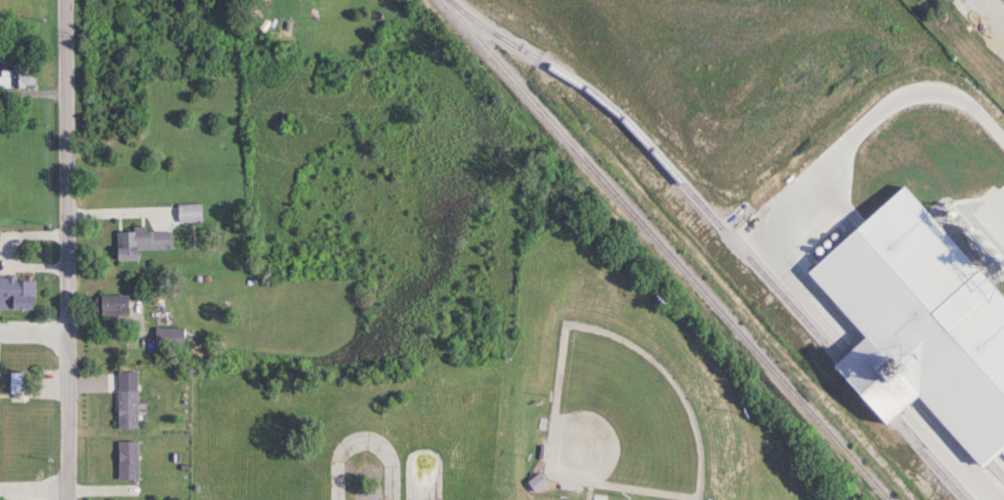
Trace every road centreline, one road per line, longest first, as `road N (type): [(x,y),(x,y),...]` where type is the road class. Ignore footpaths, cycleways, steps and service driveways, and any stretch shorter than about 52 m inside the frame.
road 1 (residential): [(66,499),(65,0)]

